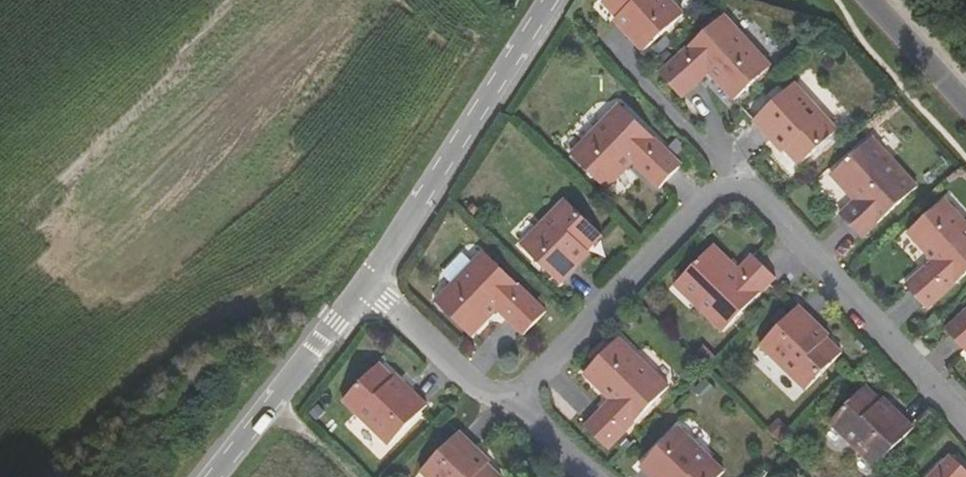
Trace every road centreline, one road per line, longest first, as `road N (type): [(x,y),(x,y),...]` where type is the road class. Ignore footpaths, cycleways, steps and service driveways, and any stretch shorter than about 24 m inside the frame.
road 1 (residential): [(509,401),(713,200),(740,187),(764,201),(965,422)]
road 2 (unclassified): [(553,0),(368,282)]
road 3 (unclassified): [(368,282),(210,476)]
road 4 (residential): [(368,282),(475,385),(509,401)]
road 5 (residential): [(965,106),(868,0)]

